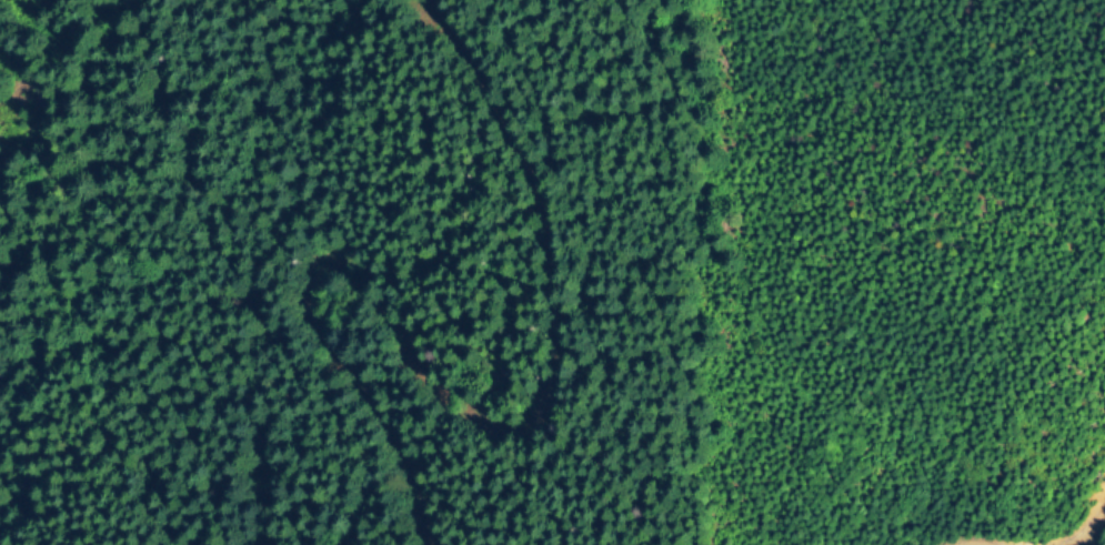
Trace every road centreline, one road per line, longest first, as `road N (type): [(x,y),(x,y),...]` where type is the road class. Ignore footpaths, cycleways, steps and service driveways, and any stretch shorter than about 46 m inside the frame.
road 1 (track): [(419,544),(356,387),(303,333),(301,287),(317,263),(366,290),(400,357),(440,401),(496,434),(534,431),(559,311),(549,243),(509,171),(476,68)]

